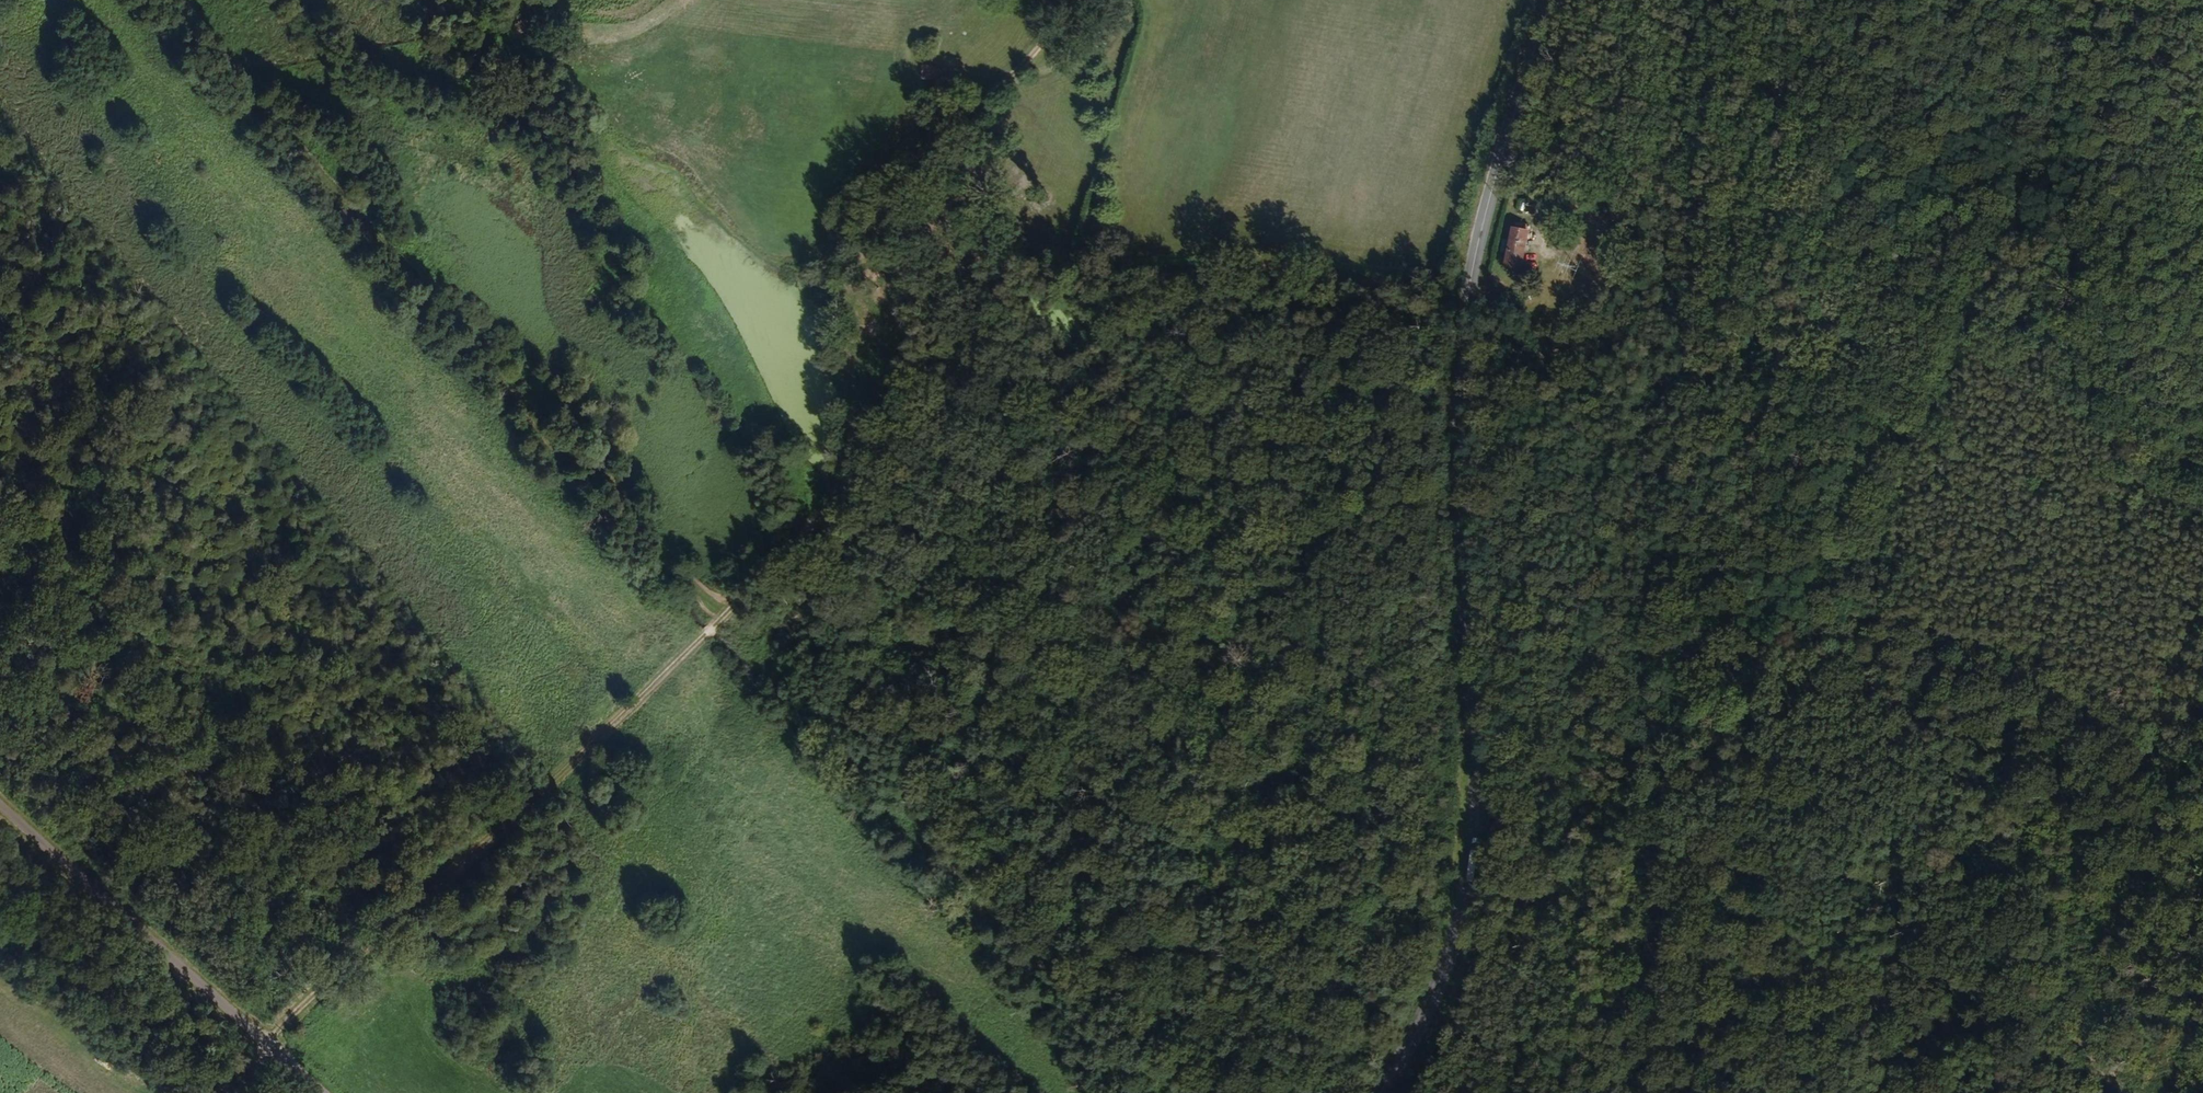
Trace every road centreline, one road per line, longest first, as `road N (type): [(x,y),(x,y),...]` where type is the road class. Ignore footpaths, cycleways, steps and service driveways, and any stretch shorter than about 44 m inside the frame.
road 1 (track): [(1782,0),(1773,62),(1784,148),(1746,216),(1690,543),(1708,571),(1817,630),(1874,645),(2011,656),(2105,709),(2202,813)]
road 2 (secondary): [(1371,1092),(1439,976),(1461,884),(1468,803),(1462,502),(1477,272),(1549,0)]
road 3 (unclassified): [(316,1092),(0,814)]
road 4 (track): [(1746,216),(1663,204),(1568,171),(1528,91)]

